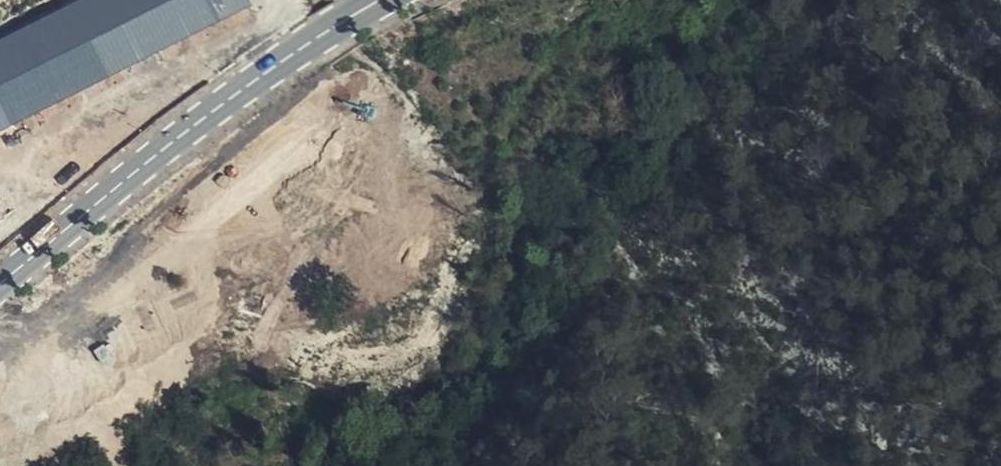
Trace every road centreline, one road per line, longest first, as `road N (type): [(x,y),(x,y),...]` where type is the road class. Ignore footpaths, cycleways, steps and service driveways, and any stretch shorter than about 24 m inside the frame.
road 1 (primary): [(0,286),(238,91),(380,0)]

